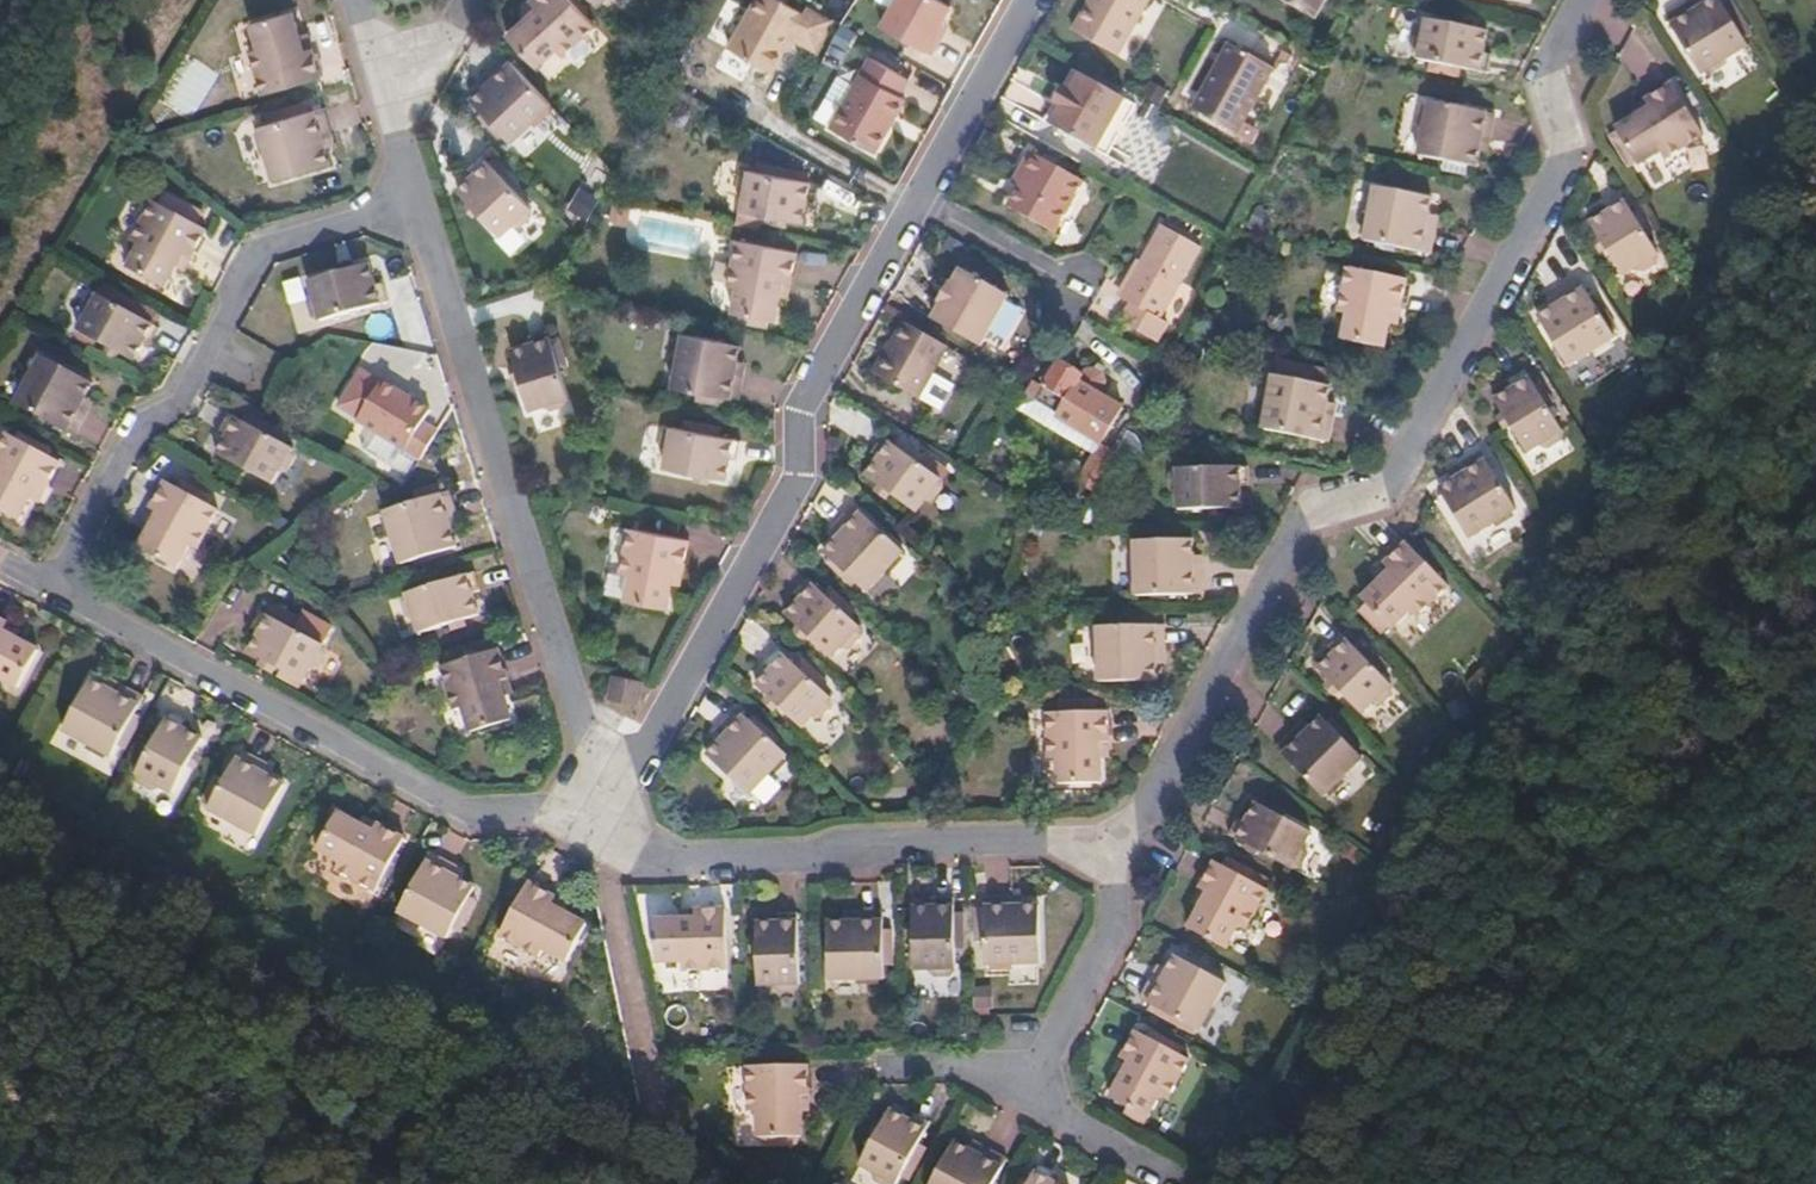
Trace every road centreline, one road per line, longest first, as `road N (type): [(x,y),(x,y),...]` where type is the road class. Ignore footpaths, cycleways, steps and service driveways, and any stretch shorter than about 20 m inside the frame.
road 1 (residential): [(1120,851),(1307,514),(1387,490),(1568,154),(1549,70),(1586,0)]
road 2 (residential): [(1025,0),(804,389),(801,479),(642,756),(600,806)]
road 3 (residential): [(413,198),(580,718),(600,806)]
road 4 (residential): [(600,806),(554,821),(460,807),(59,586)]
road 5 (residential): [(59,586),(141,421),(180,404),(260,247),(413,198)]
road 6 (residential): [(600,806),(611,854),(810,858),(878,841),(1078,839),(1120,851)]
road 7 (residential): [(1120,851),(1110,938),(1026,1096)]
road 8 (residential): [(378,65),(413,198)]
road 9 (residential): [(476,0),(453,41),(378,65)]

